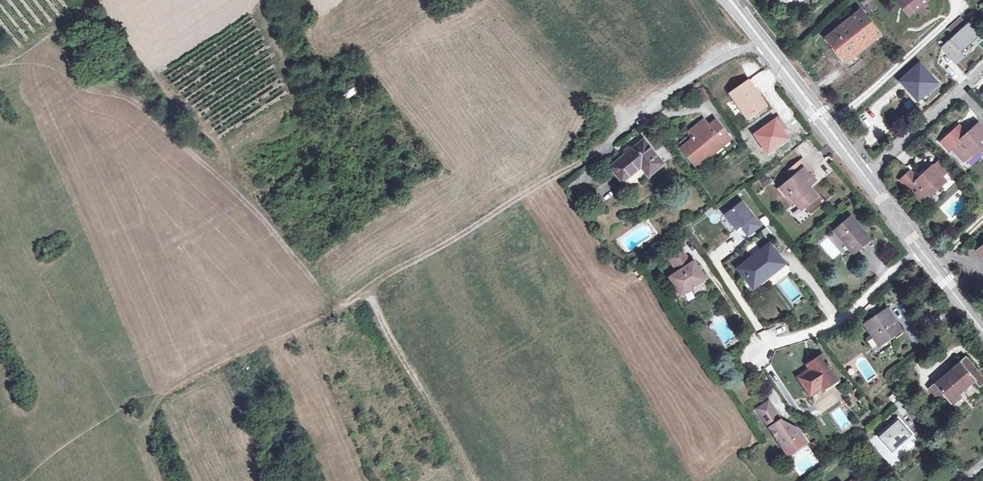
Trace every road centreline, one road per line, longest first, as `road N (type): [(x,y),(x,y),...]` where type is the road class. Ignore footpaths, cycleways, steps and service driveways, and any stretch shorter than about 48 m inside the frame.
road 1 (track): [(611,138),(366,291)]
road 2 (track): [(366,291),(474,480)]
road 3 (residential): [(764,43),(733,45),(611,138)]
road 4 (residential): [(916,244),(837,322),(770,344)]
road 5 (secondary): [(764,43),(864,176)]
road 6 (residential): [(982,69),(864,176)]

